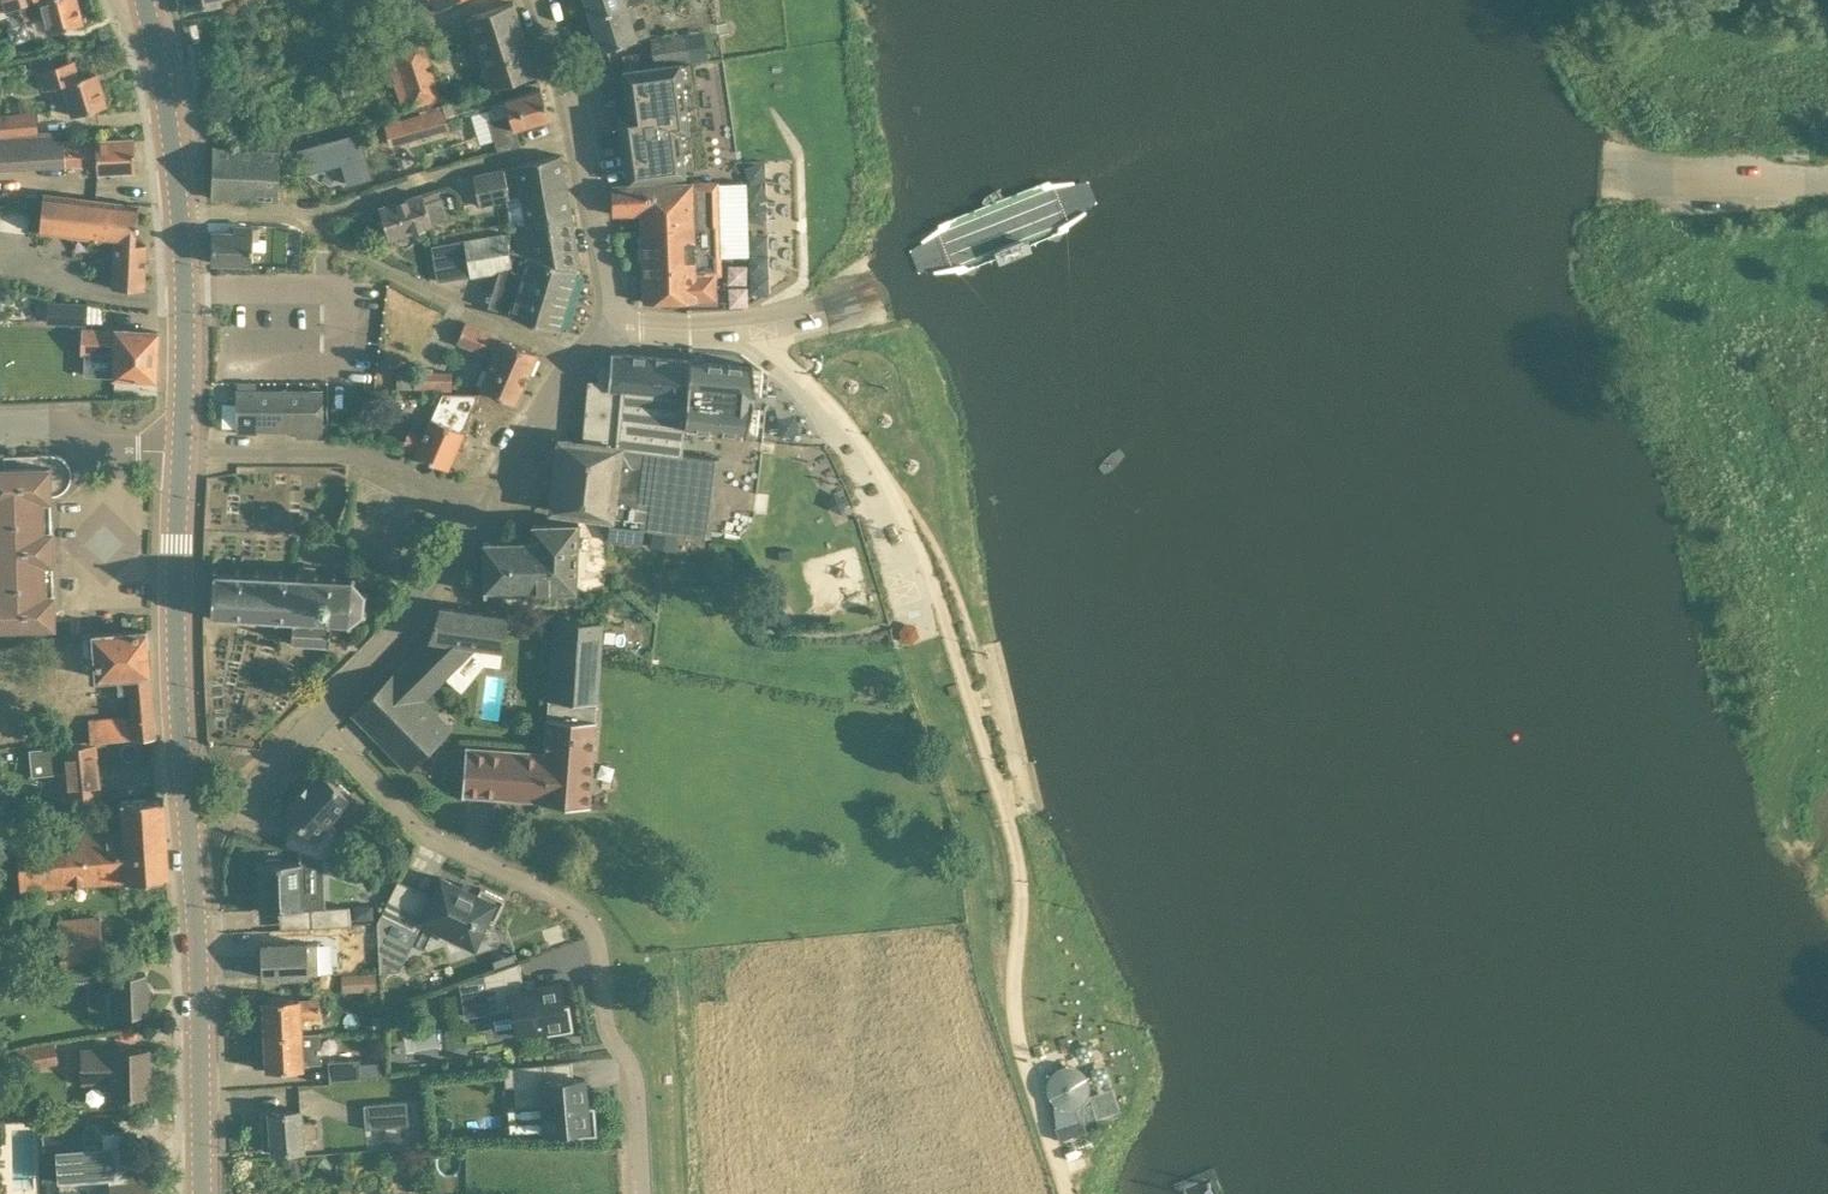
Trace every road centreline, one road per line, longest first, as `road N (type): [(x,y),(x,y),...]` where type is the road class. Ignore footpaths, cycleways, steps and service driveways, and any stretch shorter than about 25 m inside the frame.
road 1 (residential): [(315,723),(418,827),(587,916),(602,953),(612,1034),(634,1068),(643,1193)]
road 2 (tertiary): [(201,1193),(190,816)]
road 3 (tertiary): [(190,816),(178,670),(183,455)]
road 4 (residential): [(586,354),(450,300),(291,214)]
road 5 (residential): [(482,504),(386,458),(183,455)]
road 6 (residential): [(291,214),(327,213),(580,138)]
road 7 (tertiary): [(315,723),(418,602),(482,504)]
road 8 (tertiary): [(627,320),(669,329),(751,325),(883,292)]
road 9 (tertiary): [(183,455),(179,213)]
road 10 (tertiary): [(1827,176),(1598,175)]
road 11 (tertiary): [(179,213),(142,0)]
road 12 (residential): [(0,423),(56,420),(99,451),(183,455)]
road 13 (tertiary): [(627,320),(610,293),(580,138)]
road 14 (tertiary): [(482,504),(586,354)]
road 15 (tertiary): [(190,816),(249,792),(315,723)]
road 16 (tertiary): [(580,138),(543,0)]

